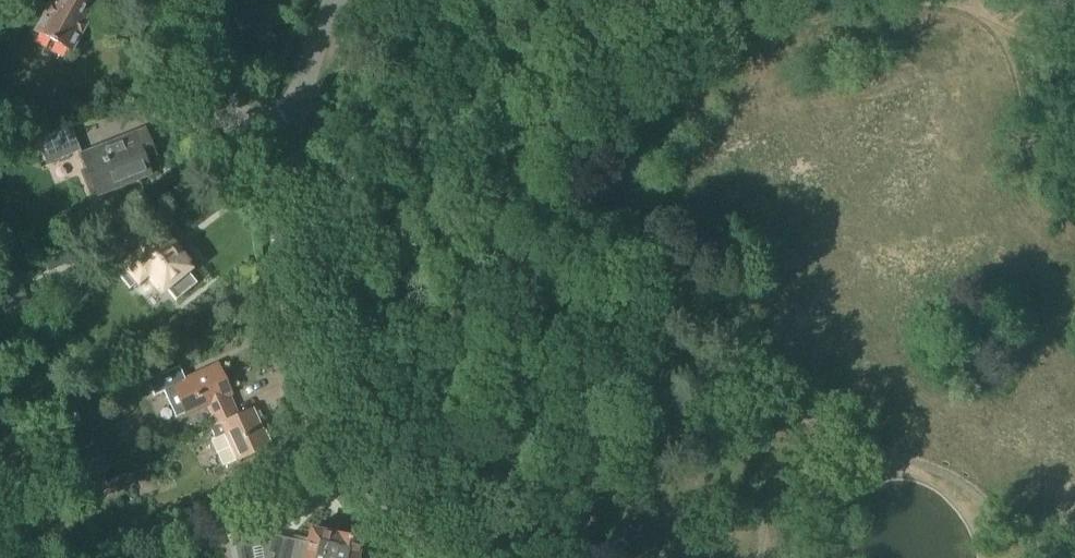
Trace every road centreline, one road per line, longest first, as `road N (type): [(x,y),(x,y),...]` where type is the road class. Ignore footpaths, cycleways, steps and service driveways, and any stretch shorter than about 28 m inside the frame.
road 1 (residential): [(458,557),(358,466),(326,408),(297,339),(272,180),(253,133)]
road 2 (residential): [(253,133),(296,101),(334,0)]
road 3 (residential): [(253,133),(176,0)]
road 4 (unclassified): [(48,557),(0,434)]

